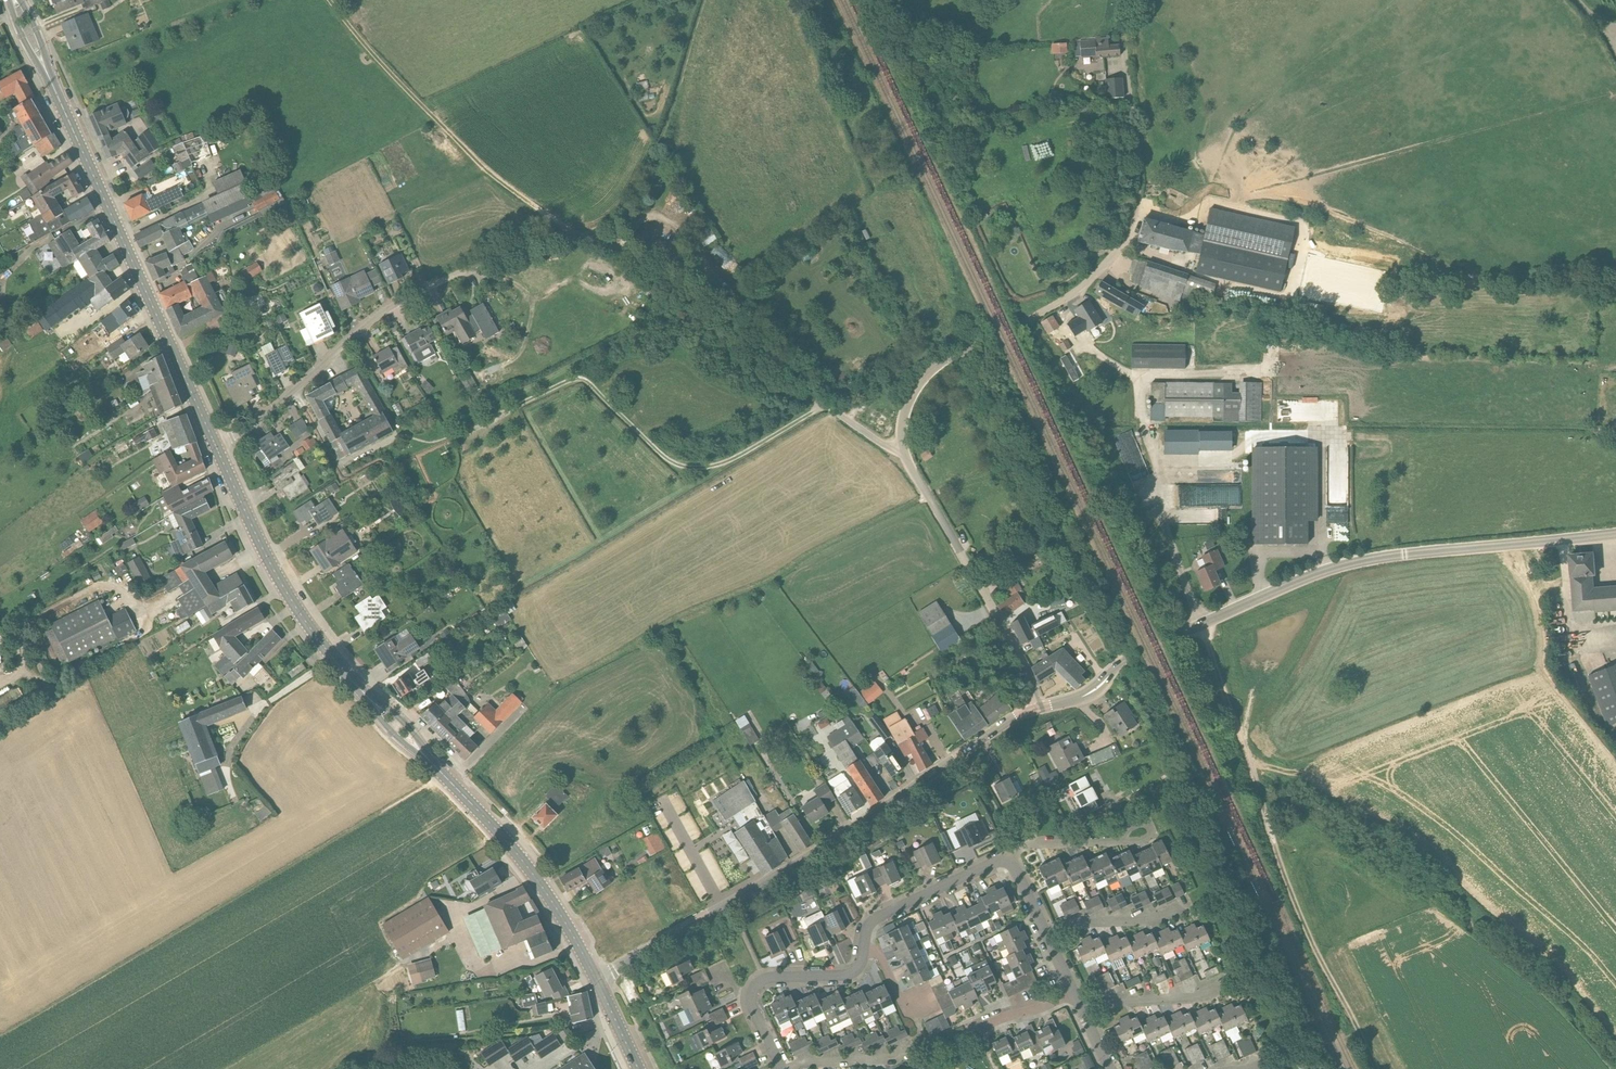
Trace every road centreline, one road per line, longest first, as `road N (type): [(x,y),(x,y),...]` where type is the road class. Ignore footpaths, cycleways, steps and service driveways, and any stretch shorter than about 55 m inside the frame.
road 1 (unclassified): [(903,448),(836,412),(678,289),(576,235),(503,252),(401,300),(235,436)]
road 2 (unclassified): [(903,448),(906,408),(929,370),(1071,294),(1128,234),(1138,187),(1125,42),(1129,0)]
road 3 (residential): [(598,978),(799,862),(1033,709)]
road 4 (tertiary): [(1128,658),(1298,580),(1360,561),(1615,534)]
road 5 (track): [(452,436),(579,379),(667,459),(700,469),(741,454),(823,403)]
road 6 (secondary): [(215,445),(63,108)]
road 7 (track): [(576,235),(484,167),(330,0)]
road 8 (track): [(1247,755),(1297,907),(1375,1068)]
road 9 (unclassified): [(1033,709),(1024,666),(903,448)]
road 10 (secondary): [(359,688),(292,602),(215,445)]
road 11 (track): [(703,0),(672,112),(642,176),(620,212),(582,236)]
road 12 (secondary): [(598,978),(529,866),(443,775)]
road 13 (residential): [(781,1068),(755,1012),(759,981),(852,975),(866,942)]
road 14 (residential): [(866,942),(876,919),(1006,859)]
road 15 (residential): [(1006,859),(1030,844),(1155,835)]
road 16 (residential): [(1047,935),(1074,921),(1194,915)]
road 17 (residential): [(1085,1009),(1102,1001),(1202,997),(1222,986)]
road 18 (track): [(1201,623),(1247,755)]
road 19 (residential): [(792,1068),(927,1041)]
road 20 (secondary): [(9,0),(63,108)]

